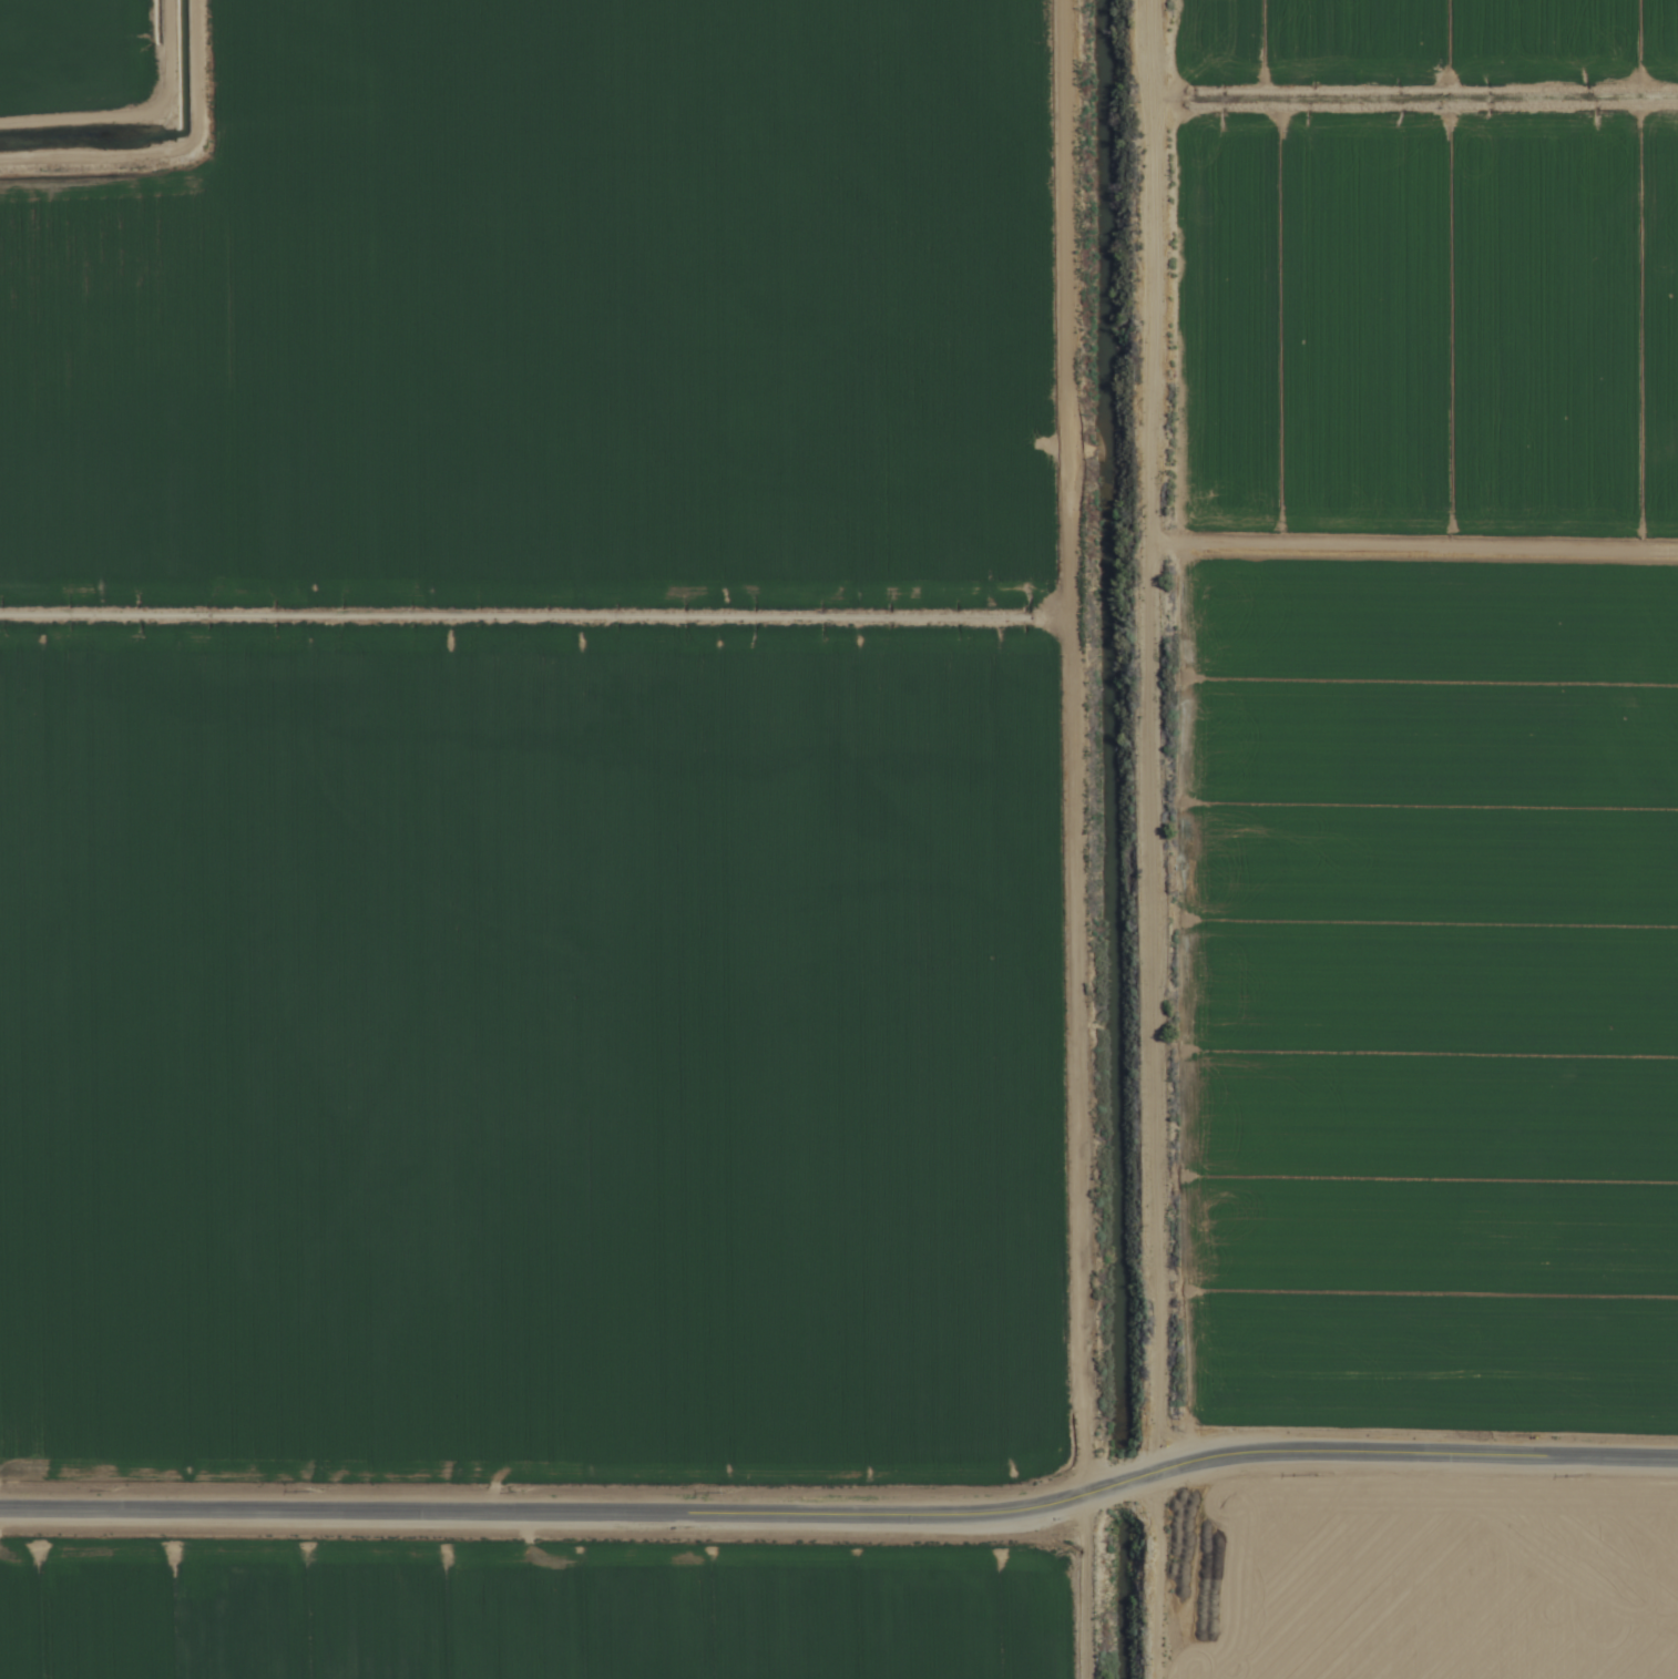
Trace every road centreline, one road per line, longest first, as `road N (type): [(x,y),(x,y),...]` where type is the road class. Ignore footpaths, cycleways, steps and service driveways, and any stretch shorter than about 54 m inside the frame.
road 1 (residential): [(1677,1469),(1221,1462),(1119,1502),(617,1518),(408,1502),(0,1512)]

